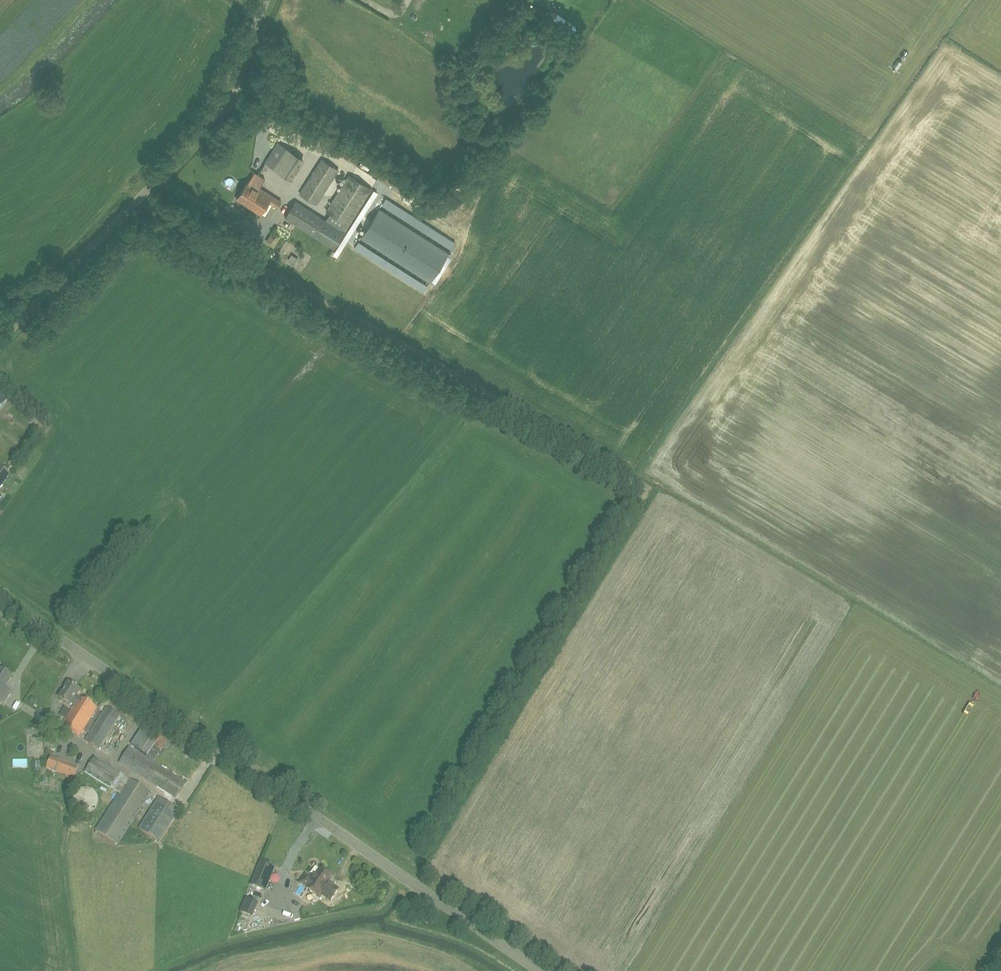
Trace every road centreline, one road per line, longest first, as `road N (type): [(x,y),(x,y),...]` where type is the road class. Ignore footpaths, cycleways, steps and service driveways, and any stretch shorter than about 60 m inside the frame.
road 1 (unclassified): [(538,970),(0,598)]
road 2 (unclassified): [(0,344),(213,119),(267,0)]

